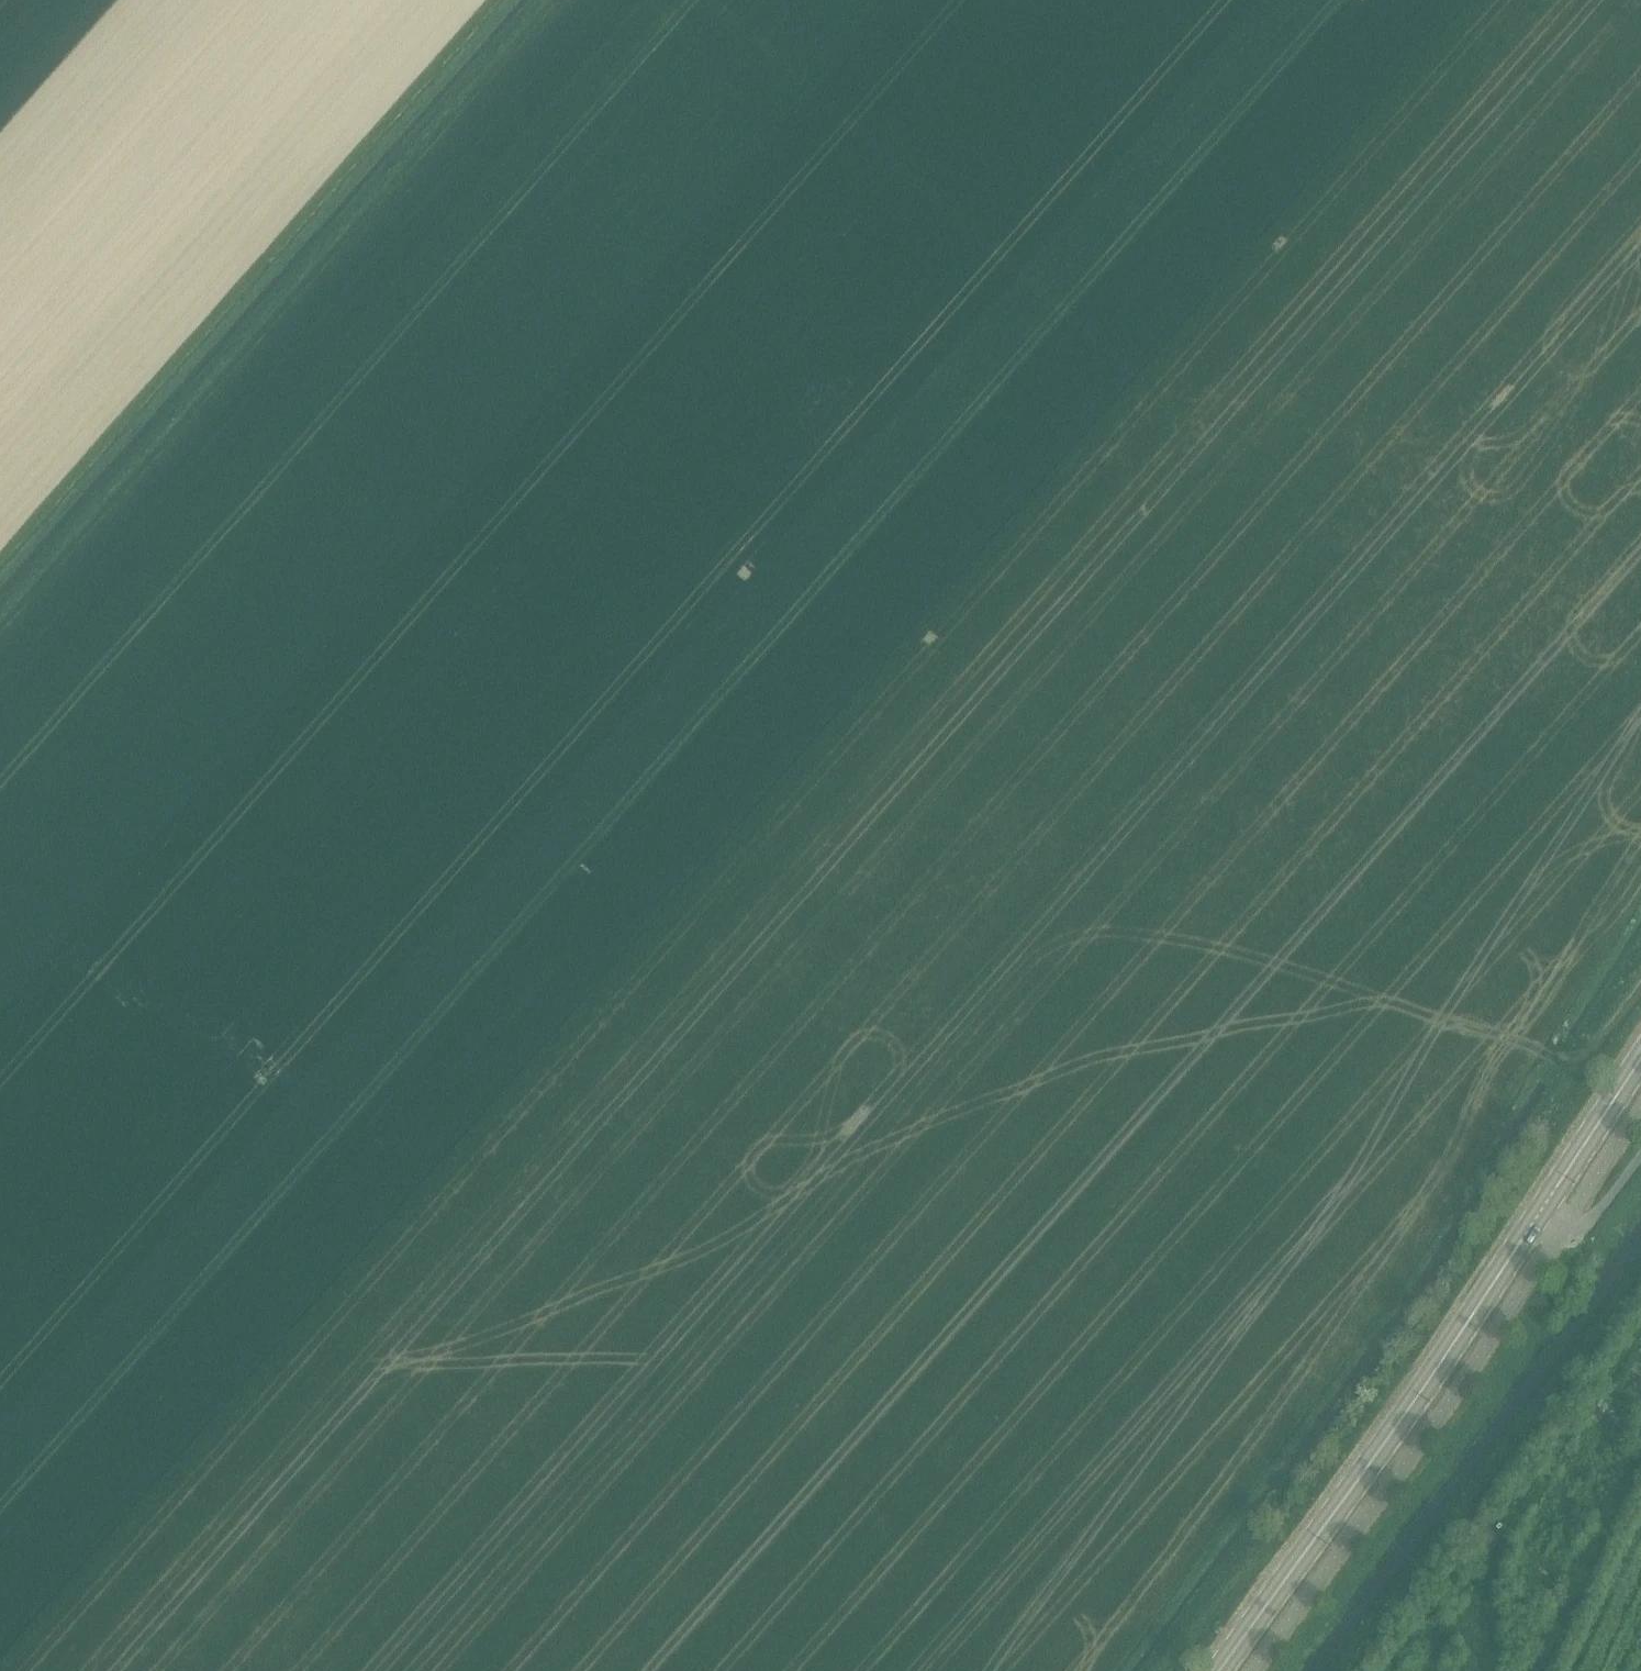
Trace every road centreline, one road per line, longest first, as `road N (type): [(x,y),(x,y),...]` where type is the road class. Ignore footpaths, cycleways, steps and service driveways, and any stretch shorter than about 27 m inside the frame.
road 1 (secondary): [(1219,1670),(1422,1391),(1640,1058)]

